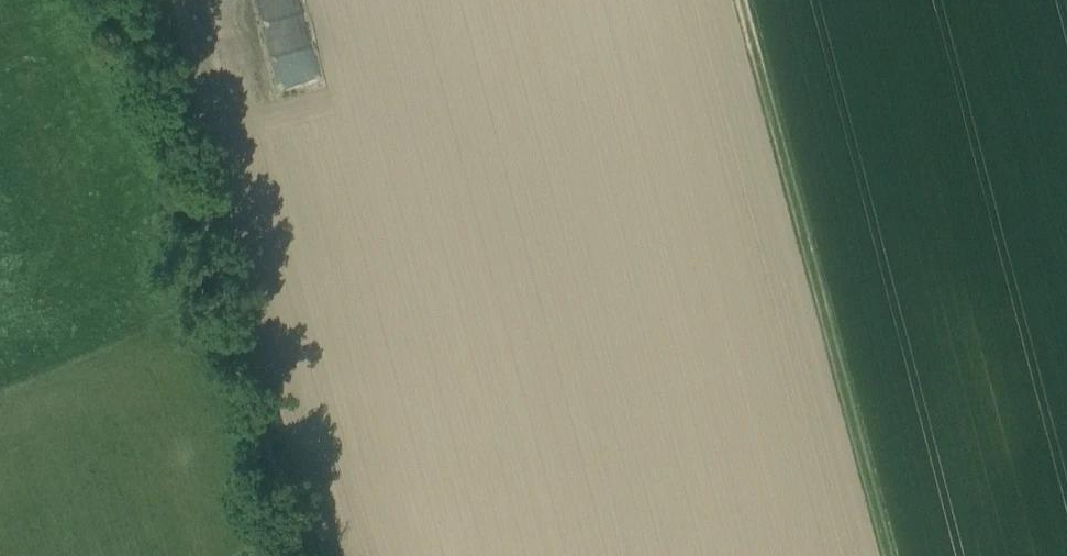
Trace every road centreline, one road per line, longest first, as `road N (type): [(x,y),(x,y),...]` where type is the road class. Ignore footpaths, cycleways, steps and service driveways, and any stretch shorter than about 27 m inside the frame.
road 1 (track): [(738,0),(888,555)]

